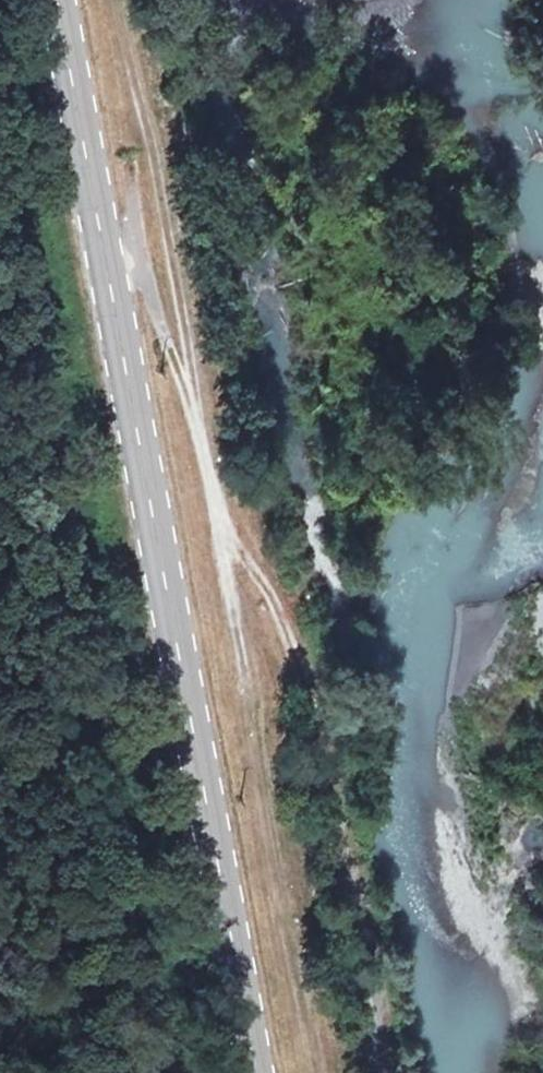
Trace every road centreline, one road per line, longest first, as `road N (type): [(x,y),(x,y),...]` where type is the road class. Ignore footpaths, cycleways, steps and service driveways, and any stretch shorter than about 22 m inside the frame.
road 1 (primary): [(55,0),(252,1072)]
road 2 (track): [(115,0),(200,419),(309,1072)]
road 3 (track): [(383,1072),(339,831),(293,649),(263,585),(221,550)]
road 4 (track): [(103,262),(134,249),(133,74)]
road 5 (track): [(134,249),(200,419)]

